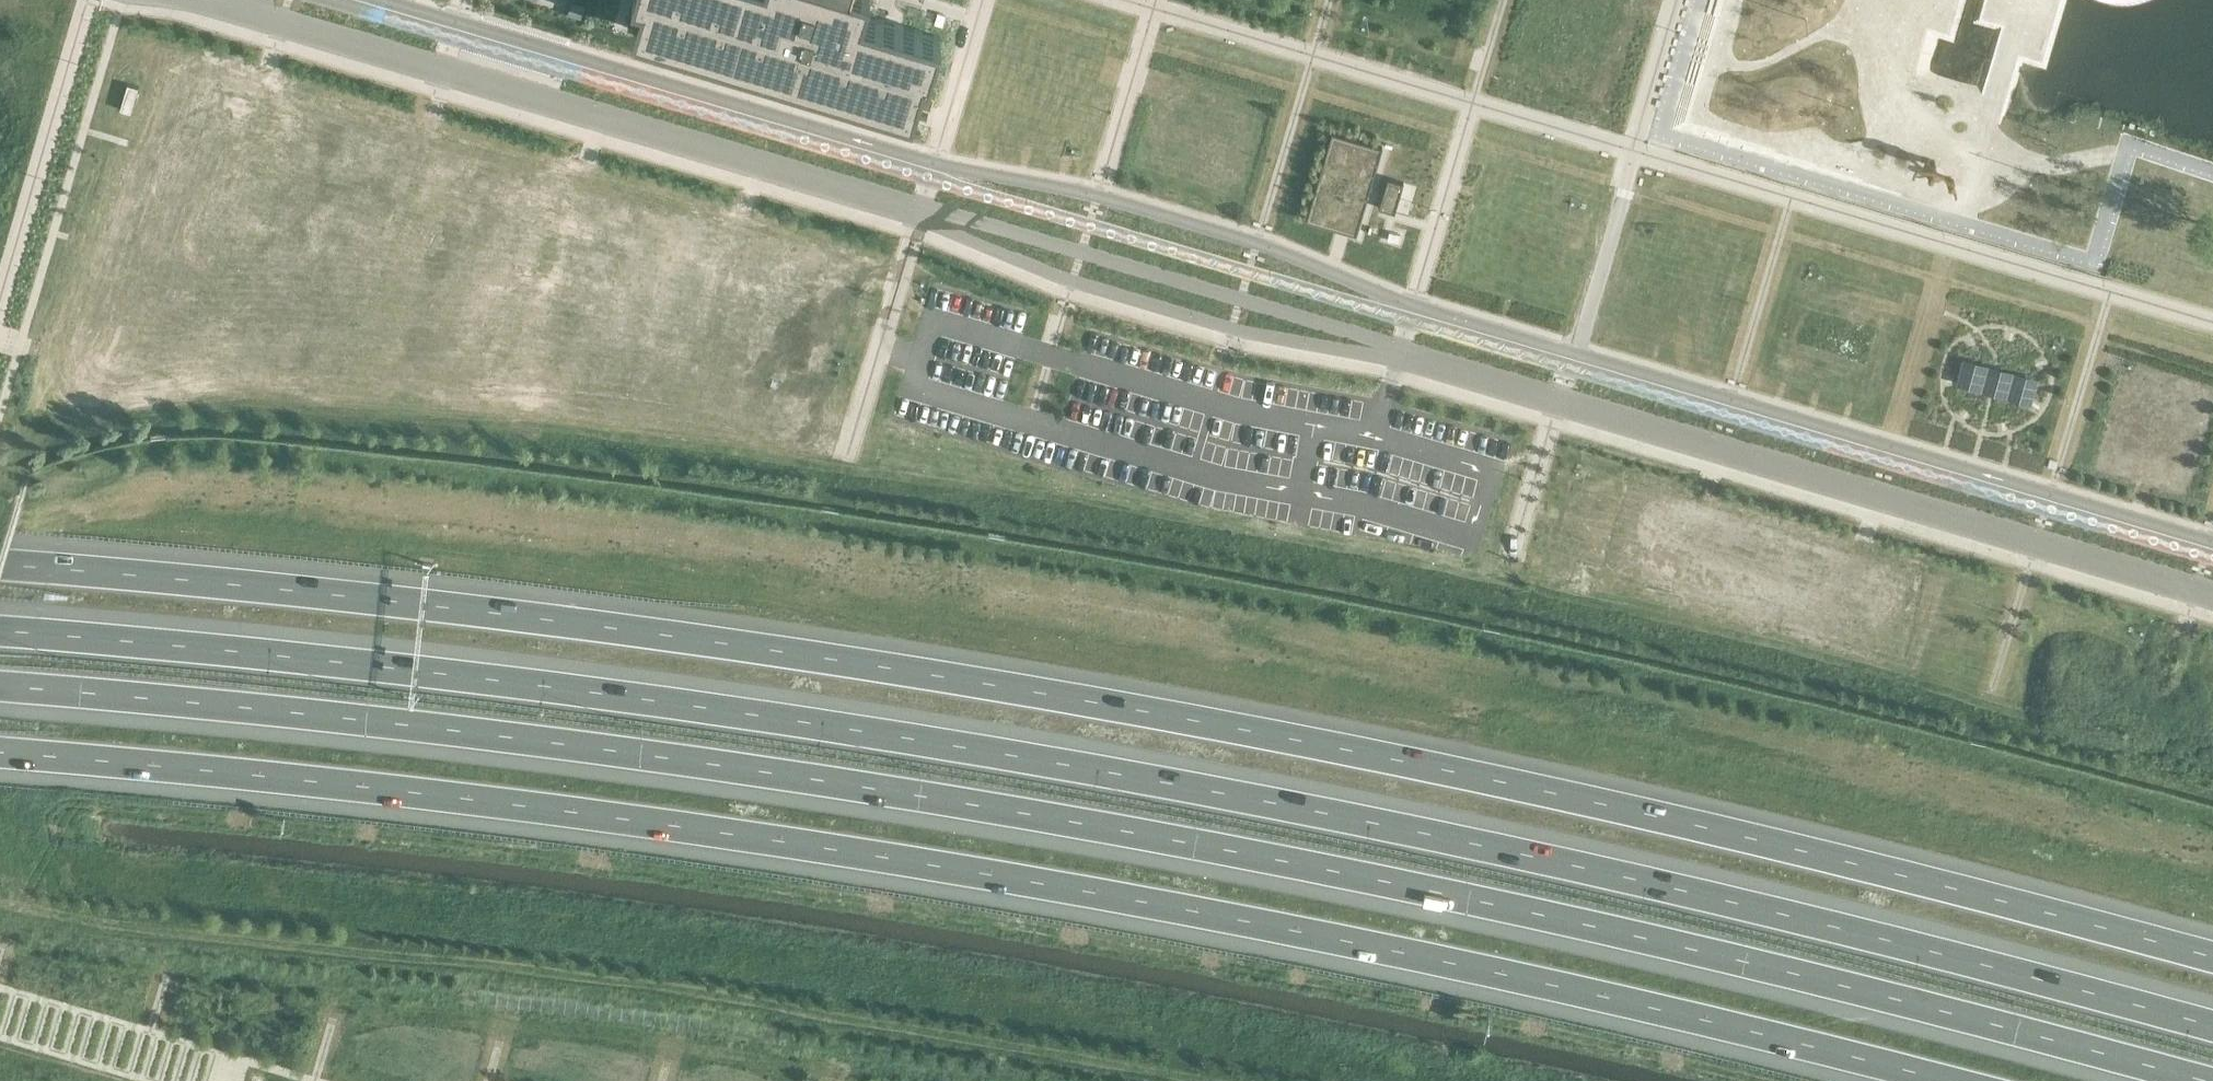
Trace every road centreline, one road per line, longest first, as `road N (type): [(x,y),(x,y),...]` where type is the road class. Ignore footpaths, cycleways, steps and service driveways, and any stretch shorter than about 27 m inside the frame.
road 1 (motorway): [(2212,1030),(1728,906),(1035,765),(525,691),(0,639)]
road 2 (motorway): [(2212,962),(1750,842),(1055,701),(326,599),(0,572)]
road 3 (motorway): [(0,689),(509,738),(1016,812),(1719,956),(2196,1080)]
road 4 (motorway): [(0,752),(491,801),(988,875),(1399,952),(1938,1080)]
road 5 (unclassified): [(1400,351),(2212,596)]
road 6 (unclassified): [(231,14),(918,212)]
road 7 (tertiary): [(2212,548),(1576,358)]
road 8 (tertiary): [(931,167),(365,0)]
road 9 (tertiary): [(1412,312),(1284,252),(1144,206),(931,167)]
road 10 (unclassified): [(918,212),(1072,279),(1231,329),(1400,351)]
road 11 (tertiary): [(931,167),(975,191),(1377,309),(1412,312)]
road 12 (unclassified): [(1400,351),(1241,297),(918,212)]
road 13 (unclassified): [(1675,0),(1576,358)]
road 14 (unclassified): [(918,212),(845,453)]
road 15 (unclassified): [(982,0),(931,167)]
road 16 (tertiary): [(1576,358),(1412,312)]

